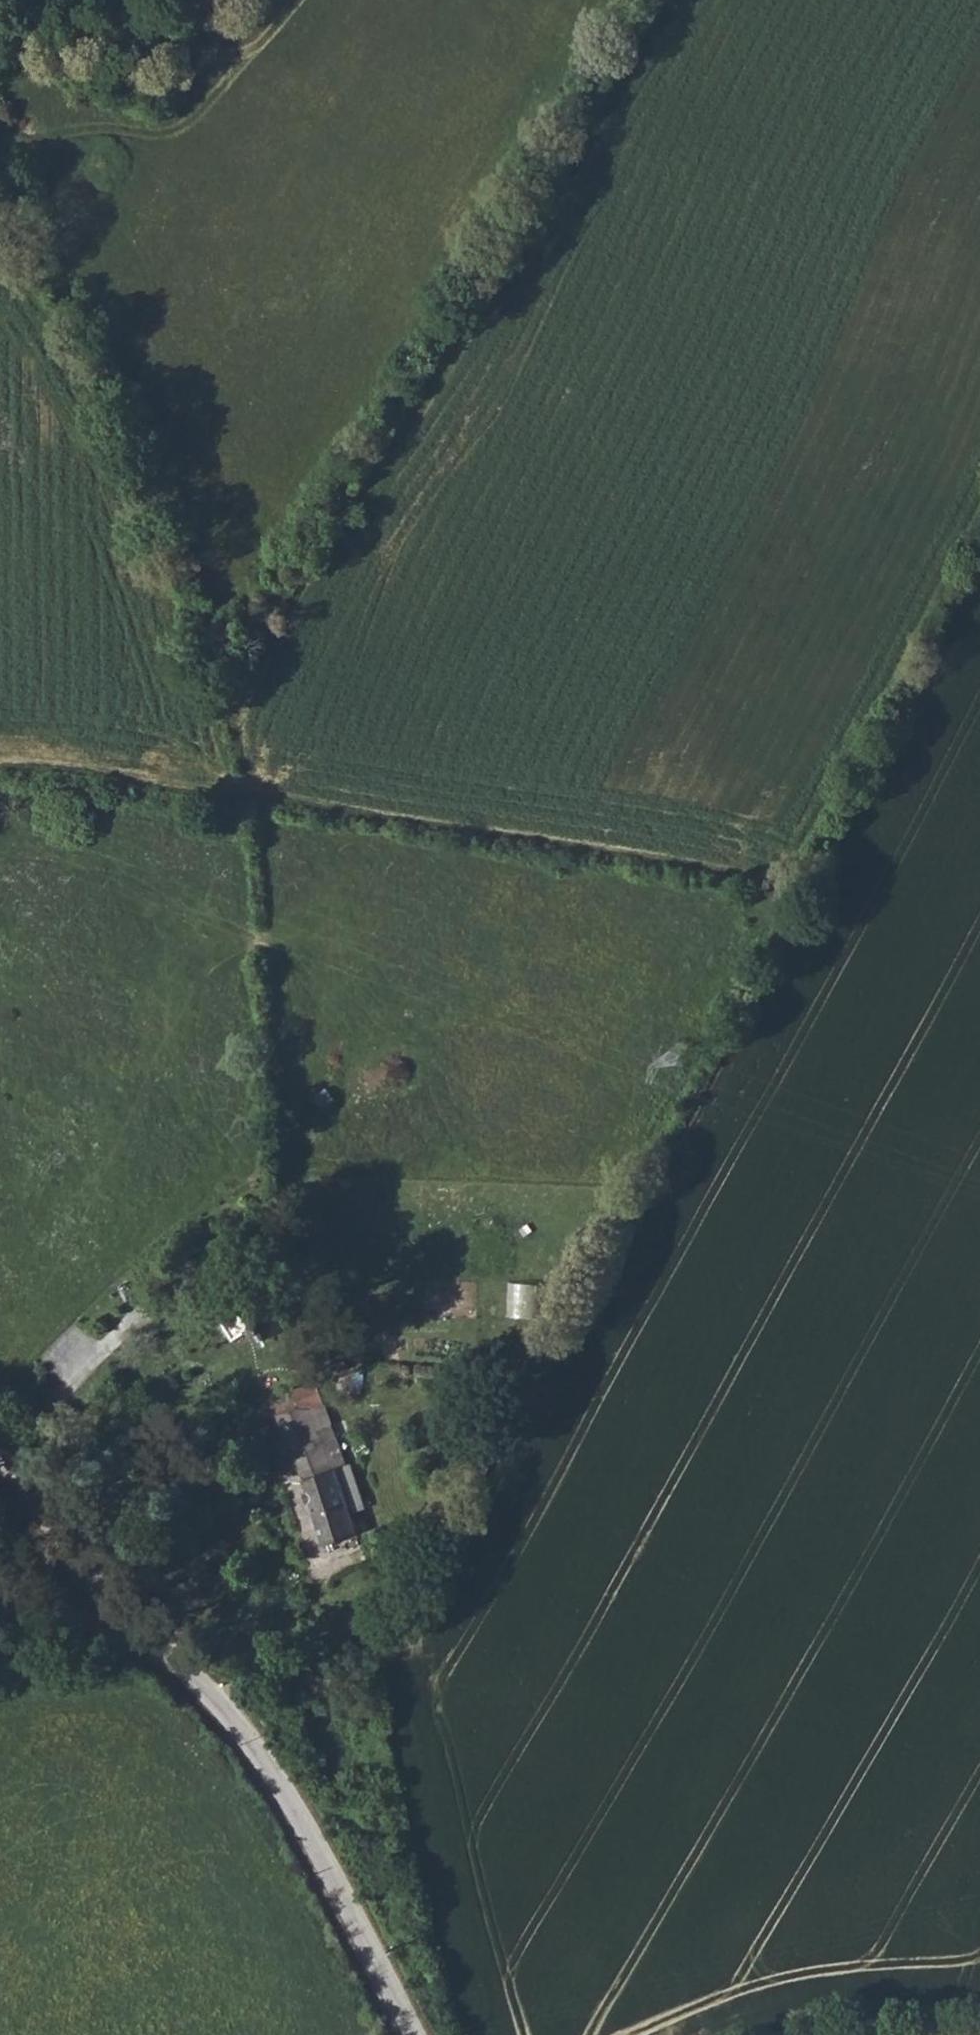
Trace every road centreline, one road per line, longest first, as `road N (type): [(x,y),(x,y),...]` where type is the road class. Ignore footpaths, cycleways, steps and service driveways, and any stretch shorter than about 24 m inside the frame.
road 1 (track): [(979,490),(796,877),(227,787)]
road 2 (tertiary): [(413,2034),(326,1858),(250,1736),(97,1594),(0,1446)]
road 3 (track): [(145,1645),(0,1670)]

